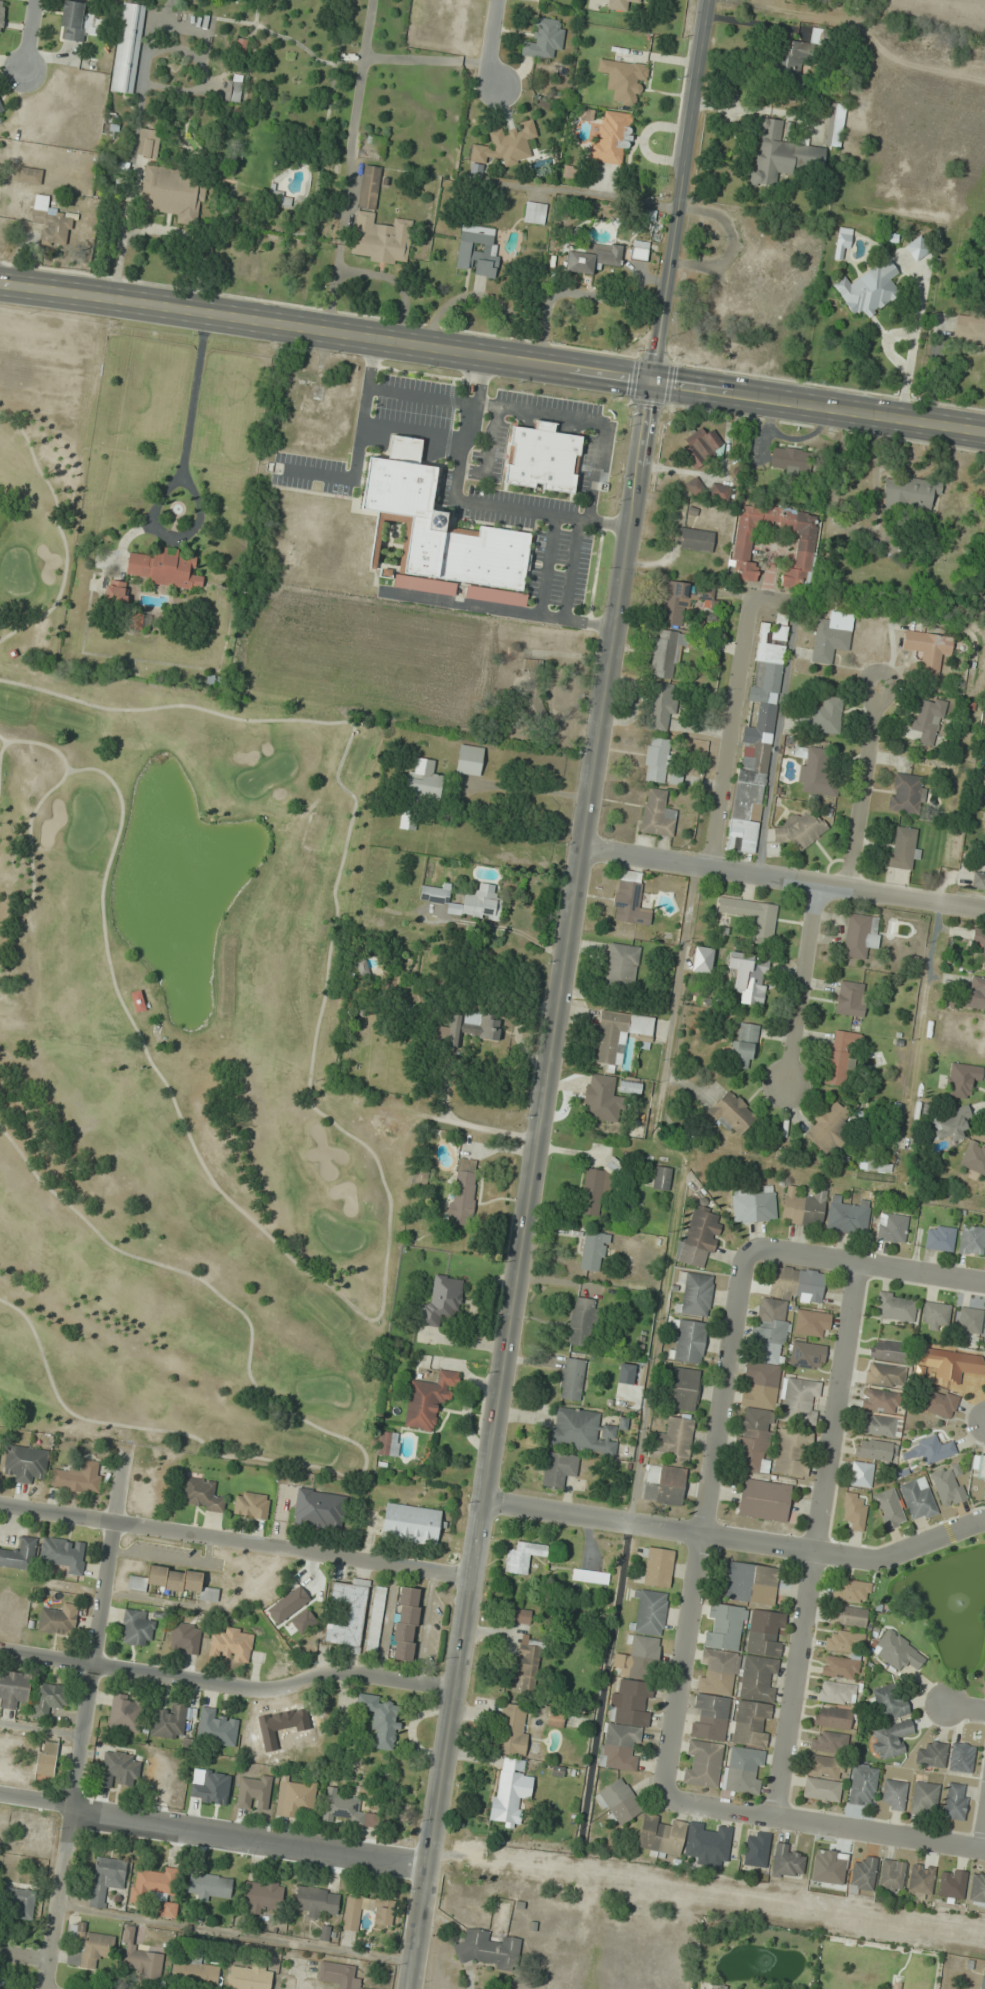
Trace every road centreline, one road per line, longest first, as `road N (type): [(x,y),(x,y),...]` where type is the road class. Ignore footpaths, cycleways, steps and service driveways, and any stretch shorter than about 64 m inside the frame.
road 1 (tertiary): [(708,0),(410,1988)]
road 2 (secondary): [(0,285),(984,433)]
road 3 (residential): [(856,1261),(774,1814)]
road 4 (residential): [(668,1792),(661,1774),(738,1264),(747,1251)]
road 5 (residential): [(482,1497),(868,1558),(984,1519)]
road 6 (residential): [(470,1578),(0,1504)]
road 7 (residential): [(0,1650),(249,1688),(349,1672),(452,1694)]
road 8 (residential): [(0,1797),(426,1869)]
road 9 (residential): [(581,845),(945,902)]
road 10 (residential): [(124,1455),(72,1807)]
road 11 (residential): [(668,1792),(984,1852)]
road 12 (residential): [(711,868),(756,600)]
road 13 (residential): [(747,1251),(759,1245),(984,1281)]
road 14 (residential): [(791,1086),(820,887)]
road 15 (residential): [(849,887),(882,703)]
road 16 (residential): [(46,1988),(57,1962),(72,1807)]

